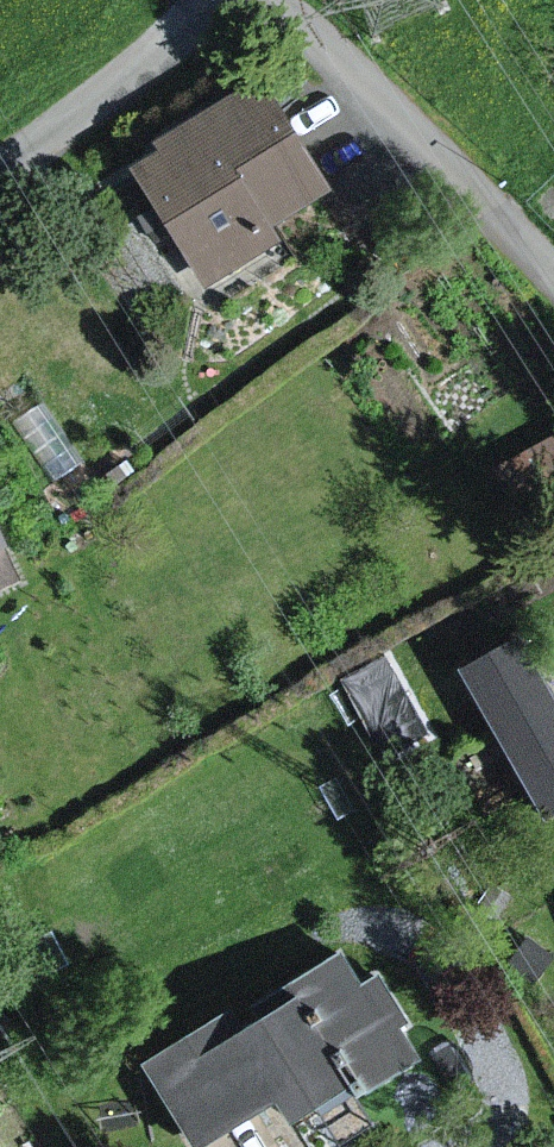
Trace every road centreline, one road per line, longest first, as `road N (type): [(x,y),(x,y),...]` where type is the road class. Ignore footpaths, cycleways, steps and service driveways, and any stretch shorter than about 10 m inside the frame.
road 1 (residential): [(251,0),(431,147),(553,288)]
road 2 (residential): [(223,0),(0,178)]

